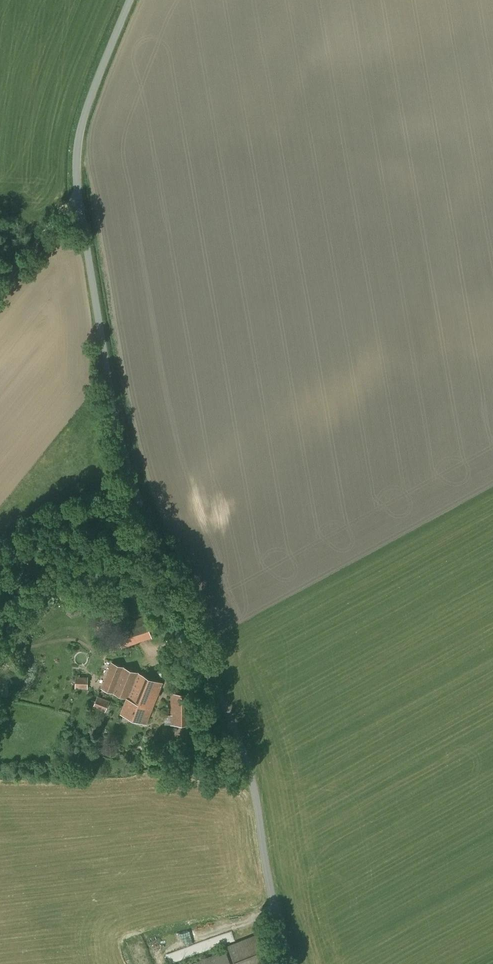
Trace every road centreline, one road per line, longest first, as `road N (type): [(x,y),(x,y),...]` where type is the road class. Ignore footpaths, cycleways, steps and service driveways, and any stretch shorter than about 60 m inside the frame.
road 1 (unclassified): [(290,963),(246,760),(131,475),(77,197),(81,125),(131,0)]

